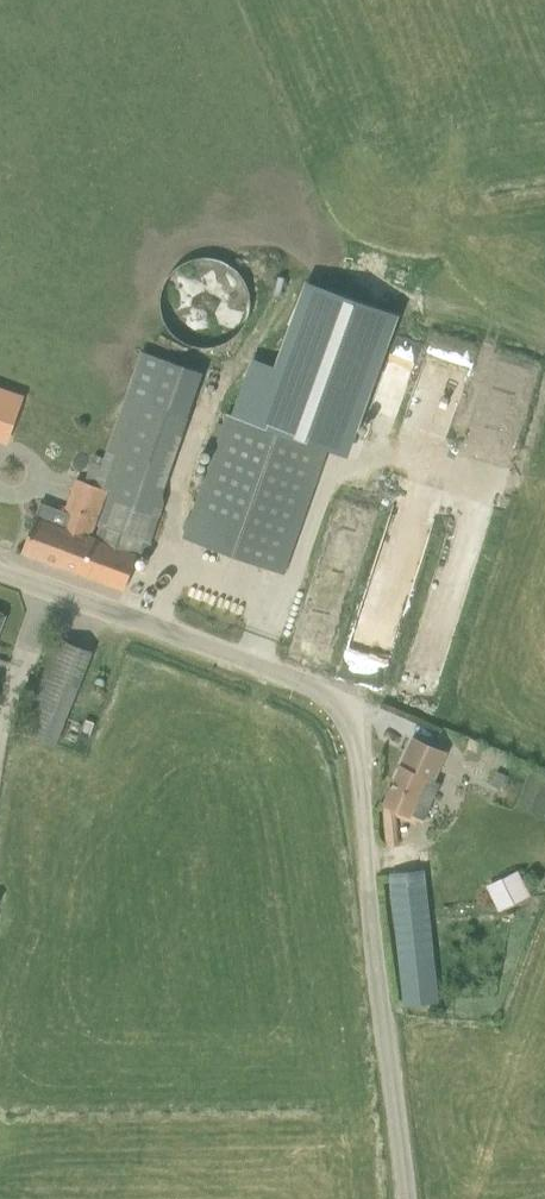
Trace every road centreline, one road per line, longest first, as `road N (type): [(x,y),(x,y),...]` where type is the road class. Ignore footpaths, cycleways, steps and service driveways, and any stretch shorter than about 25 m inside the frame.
road 1 (unclassified): [(408,1198),(365,761),(351,719),(325,693),(0,564)]

